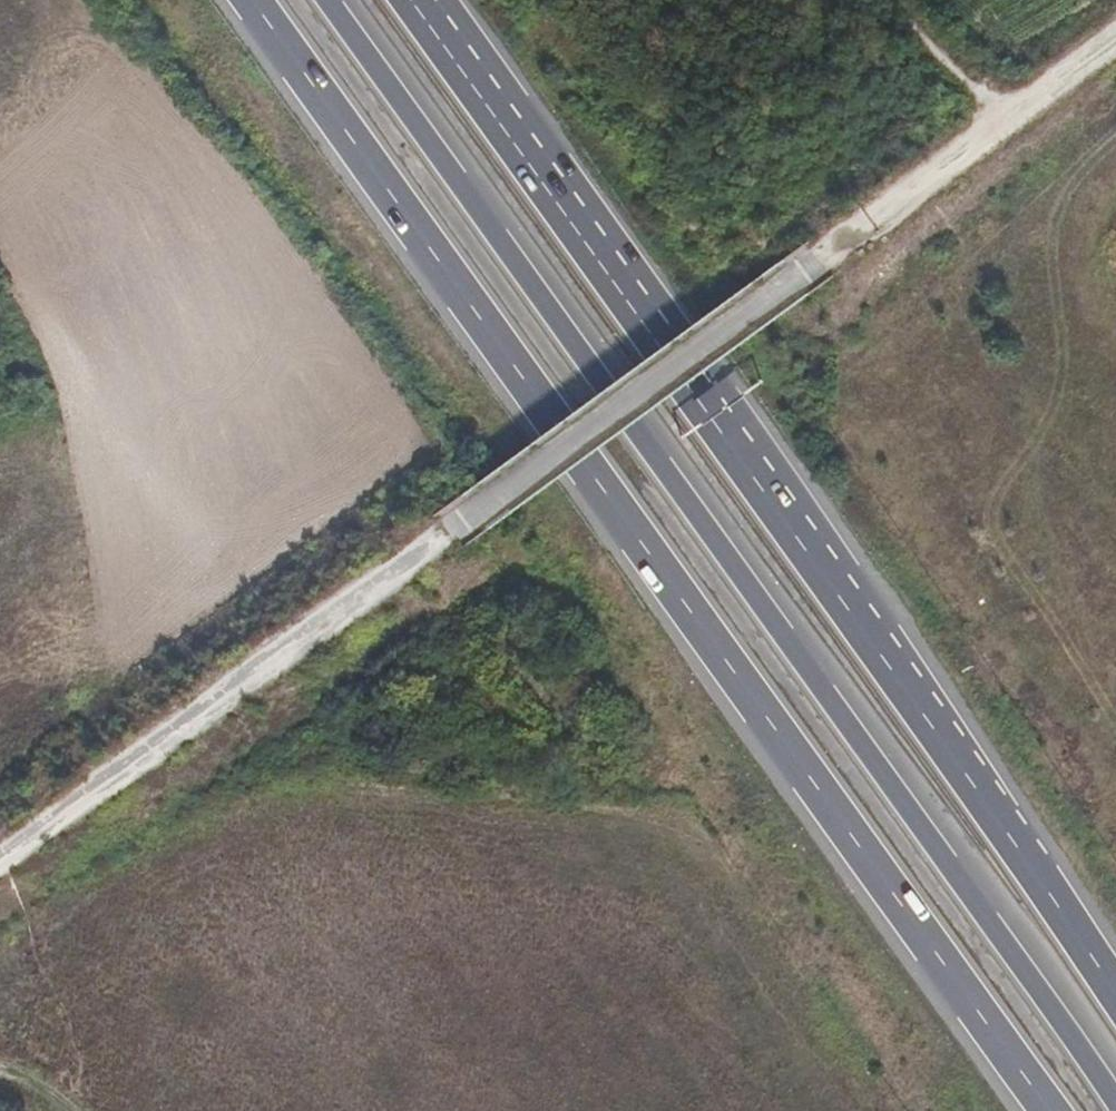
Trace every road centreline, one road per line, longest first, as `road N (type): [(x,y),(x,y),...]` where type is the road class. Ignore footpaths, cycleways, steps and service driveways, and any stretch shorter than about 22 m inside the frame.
road 1 (track): [(0,859),(1115,39)]
road 2 (motorway): [(254,0),(1048,1110)]
road 3 (motorway): [(1115,1105),(326,0)]
road 4 (motorway): [(982,796),(413,0)]
road 5 (motorway): [(982,796),(561,155),(449,0)]
road 6 (motorway): [(1115,989),(982,796)]

